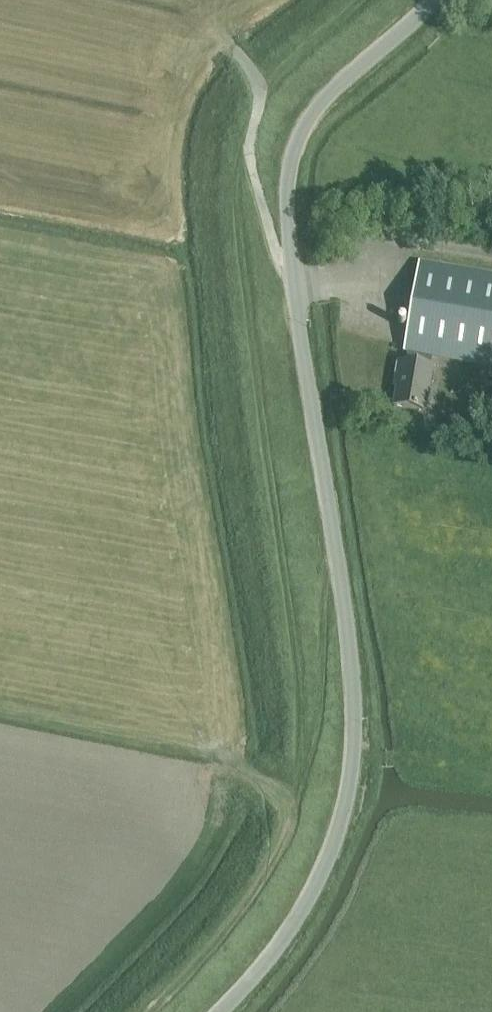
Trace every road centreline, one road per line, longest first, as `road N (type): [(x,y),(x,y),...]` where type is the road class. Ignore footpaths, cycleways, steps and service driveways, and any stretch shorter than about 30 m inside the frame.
road 1 (unclassified): [(224,1011),(301,911),(350,793),(351,650),(287,207),(292,156),(315,115),(435,0)]
road 2 (track): [(226,43),(268,89),(254,158),(278,254),(299,273),(350,284)]
road 3 (track): [(301,780),(320,712),(324,603),(340,568)]

